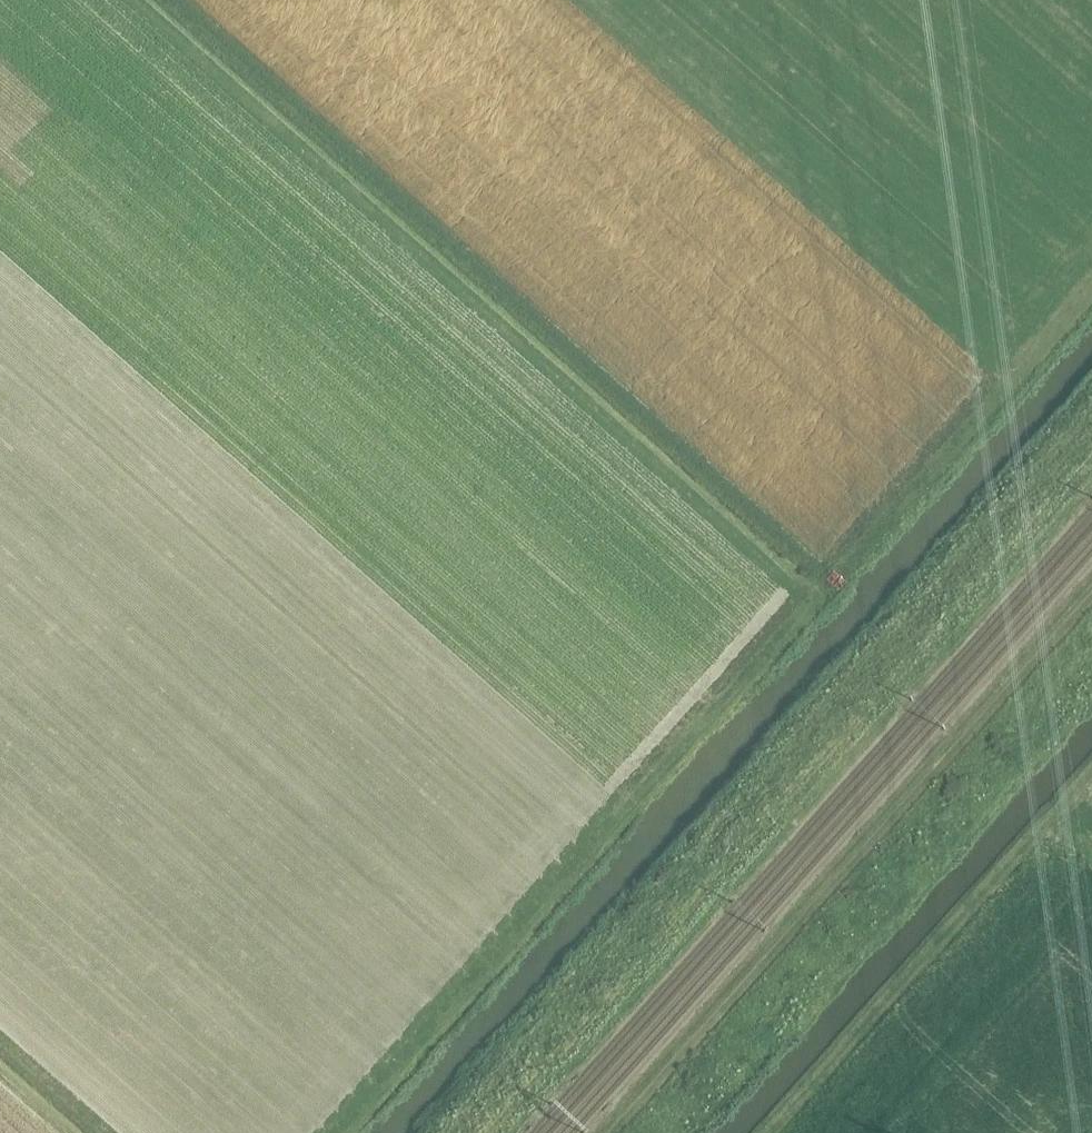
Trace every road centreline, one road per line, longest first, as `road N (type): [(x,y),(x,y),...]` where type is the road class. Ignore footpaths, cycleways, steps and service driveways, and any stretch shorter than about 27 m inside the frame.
road 1 (track): [(500,1132),(1091,474)]
road 2 (track): [(613,1132),(1091,597)]

